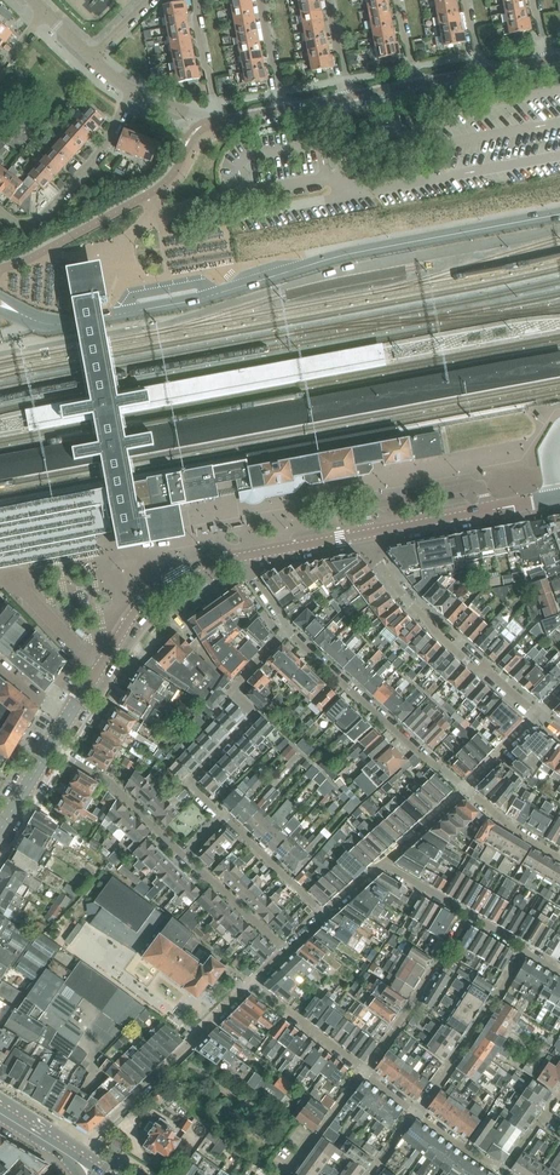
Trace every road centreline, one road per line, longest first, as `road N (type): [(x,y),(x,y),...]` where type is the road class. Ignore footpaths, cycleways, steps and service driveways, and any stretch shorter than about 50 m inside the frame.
road 1 (residential): [(326,915),(191,783),(255,713),(232,691),(287,629)]
road 2 (tertiary): [(213,295),(348,255),(559,215)]
road 3 (residential): [(284,952),(112,782),(52,745)]
road 4 (unclassified): [(66,721),(144,601),(190,570),(247,556)]
road 5 (residential): [(536,714),(435,633),(378,562),(368,534)]
road 6 (residential): [(77,1156),(250,984)]
road 7 (residential): [(462,790),(287,629)]
road 8 (residential): [(133,92),(106,145),(36,223),(24,226),(0,209)]
road 9 (unclassified): [(368,534),(559,497)]
road 10 (residential): [(524,951),(416,1112)]
road 11 (residential): [(365,1072),(468,916)]
road 12 (residential): [(365,1072),(250,984)]
road 13 (tertiary): [(0,303),(55,325),(126,314)]
road 14 (residential): [(365,1072),(288,1174)]
road 15 (residential): [(196,0),(218,122)]
road 16 (unclassified): [(247,556),(368,534)]

